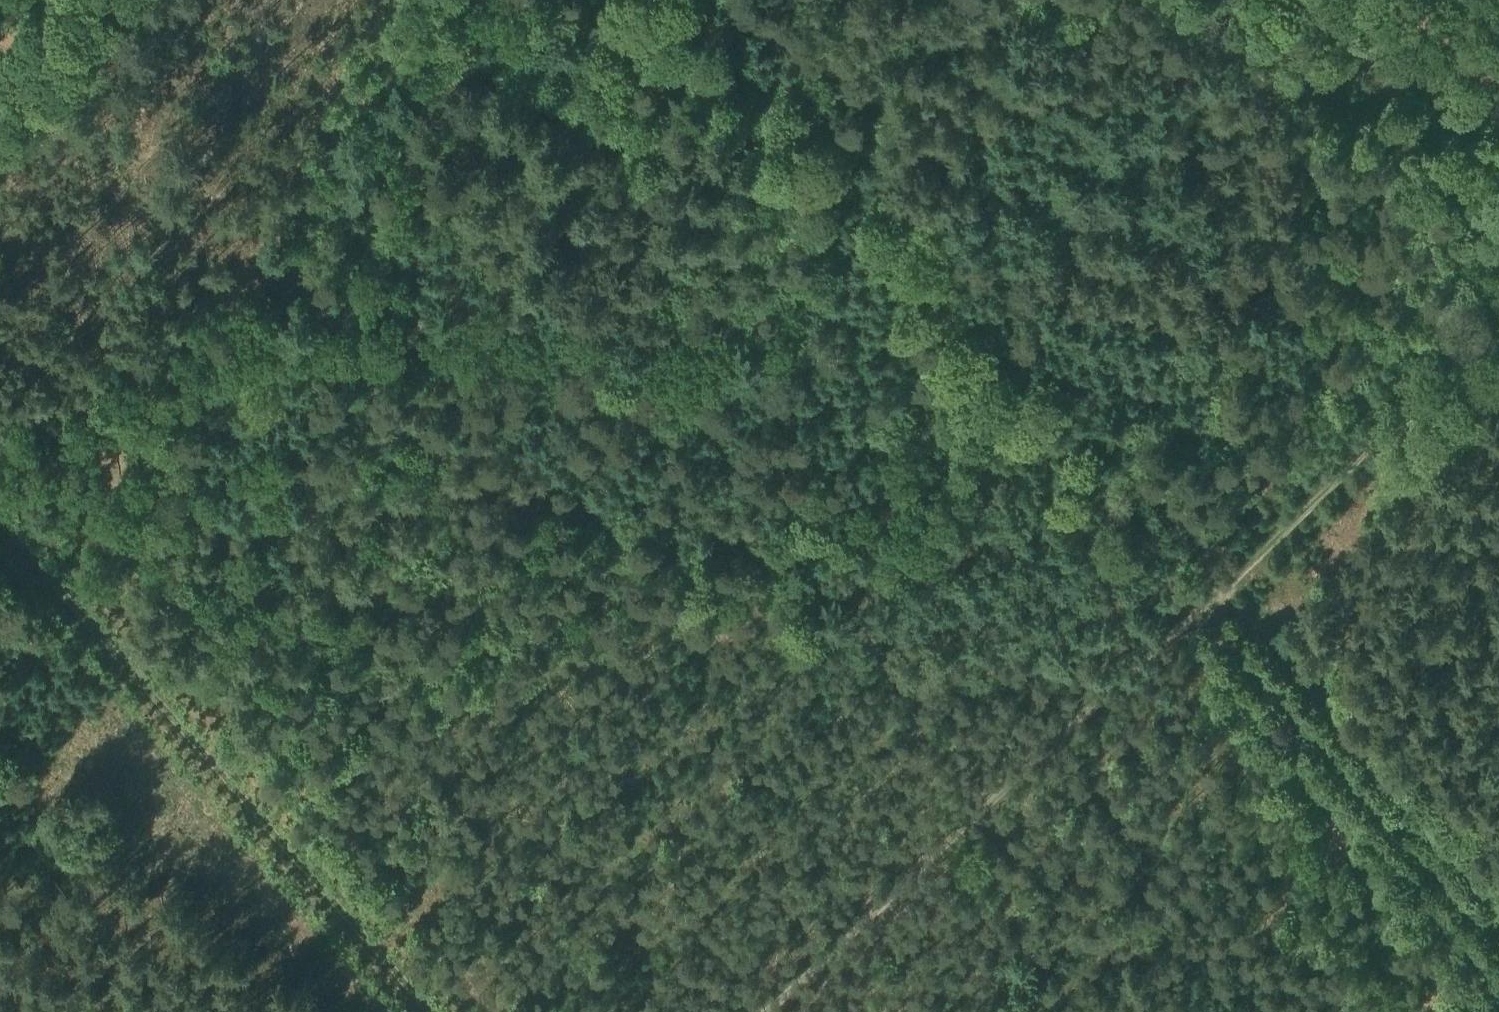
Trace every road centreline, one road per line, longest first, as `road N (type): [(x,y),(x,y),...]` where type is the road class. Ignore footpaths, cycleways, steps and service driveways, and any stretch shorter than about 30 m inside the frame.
road 1 (track): [(423,1011),(0,519)]
road 2 (track): [(1202,611),(1498,941)]
road 3 (track): [(1498,128),(1330,0)]

